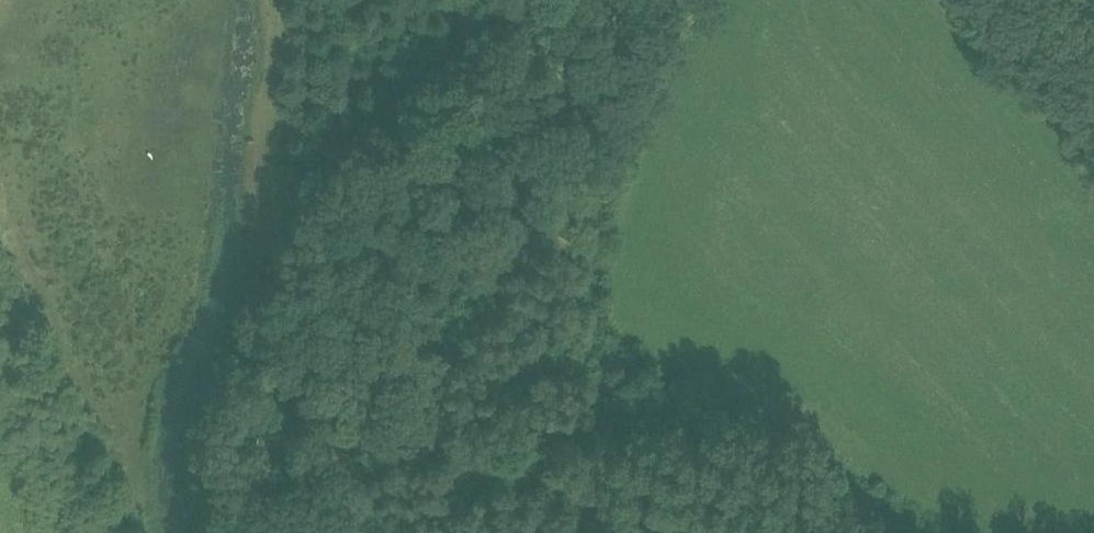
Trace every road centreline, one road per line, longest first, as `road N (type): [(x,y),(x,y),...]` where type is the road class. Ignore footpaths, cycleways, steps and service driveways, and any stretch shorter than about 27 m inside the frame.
road 1 (track): [(959,0),(1093,145)]

